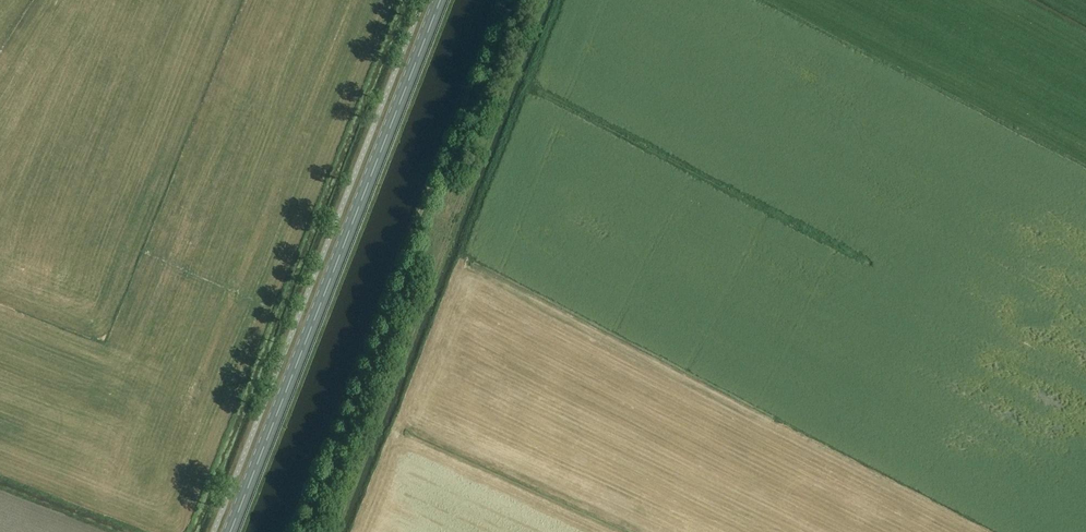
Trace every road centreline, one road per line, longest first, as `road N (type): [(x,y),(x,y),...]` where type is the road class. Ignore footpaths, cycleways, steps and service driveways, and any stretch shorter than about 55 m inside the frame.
road 1 (track): [(506,0),(295,531)]
road 2 (primary): [(229,531),(439,0)]

